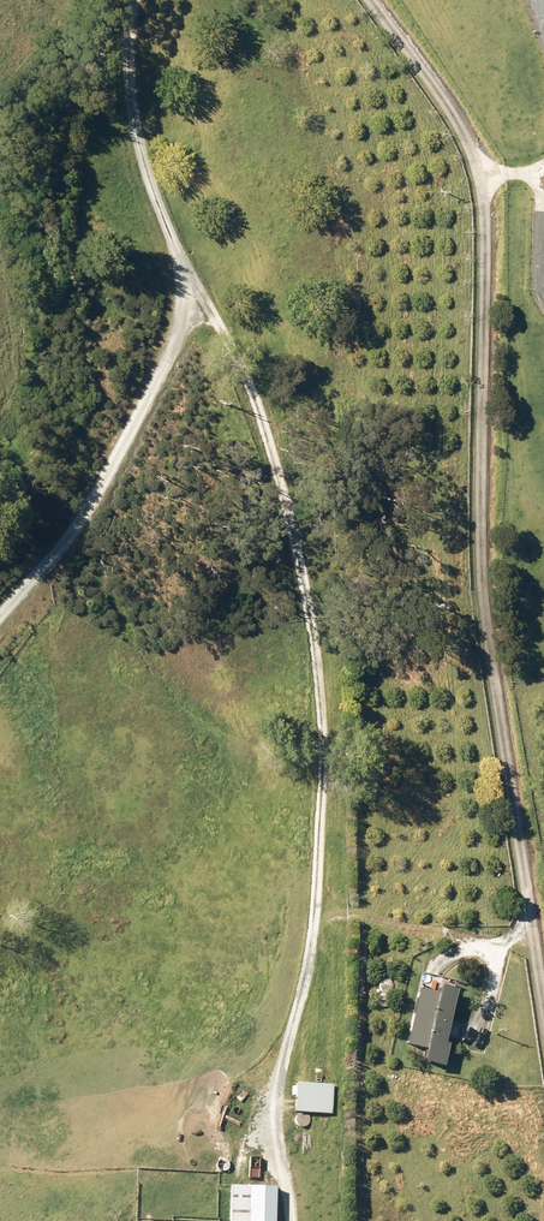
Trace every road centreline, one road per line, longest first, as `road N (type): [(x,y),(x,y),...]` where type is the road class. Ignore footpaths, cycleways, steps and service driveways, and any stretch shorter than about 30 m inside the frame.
road 1 (track): [(284,1220),(263,1088),(323,696),(308,547),(249,353),(152,150),(138,40),(142,0)]
road 2 (track): [(543,914),(519,744),(490,182),(472,119),(380,0)]

